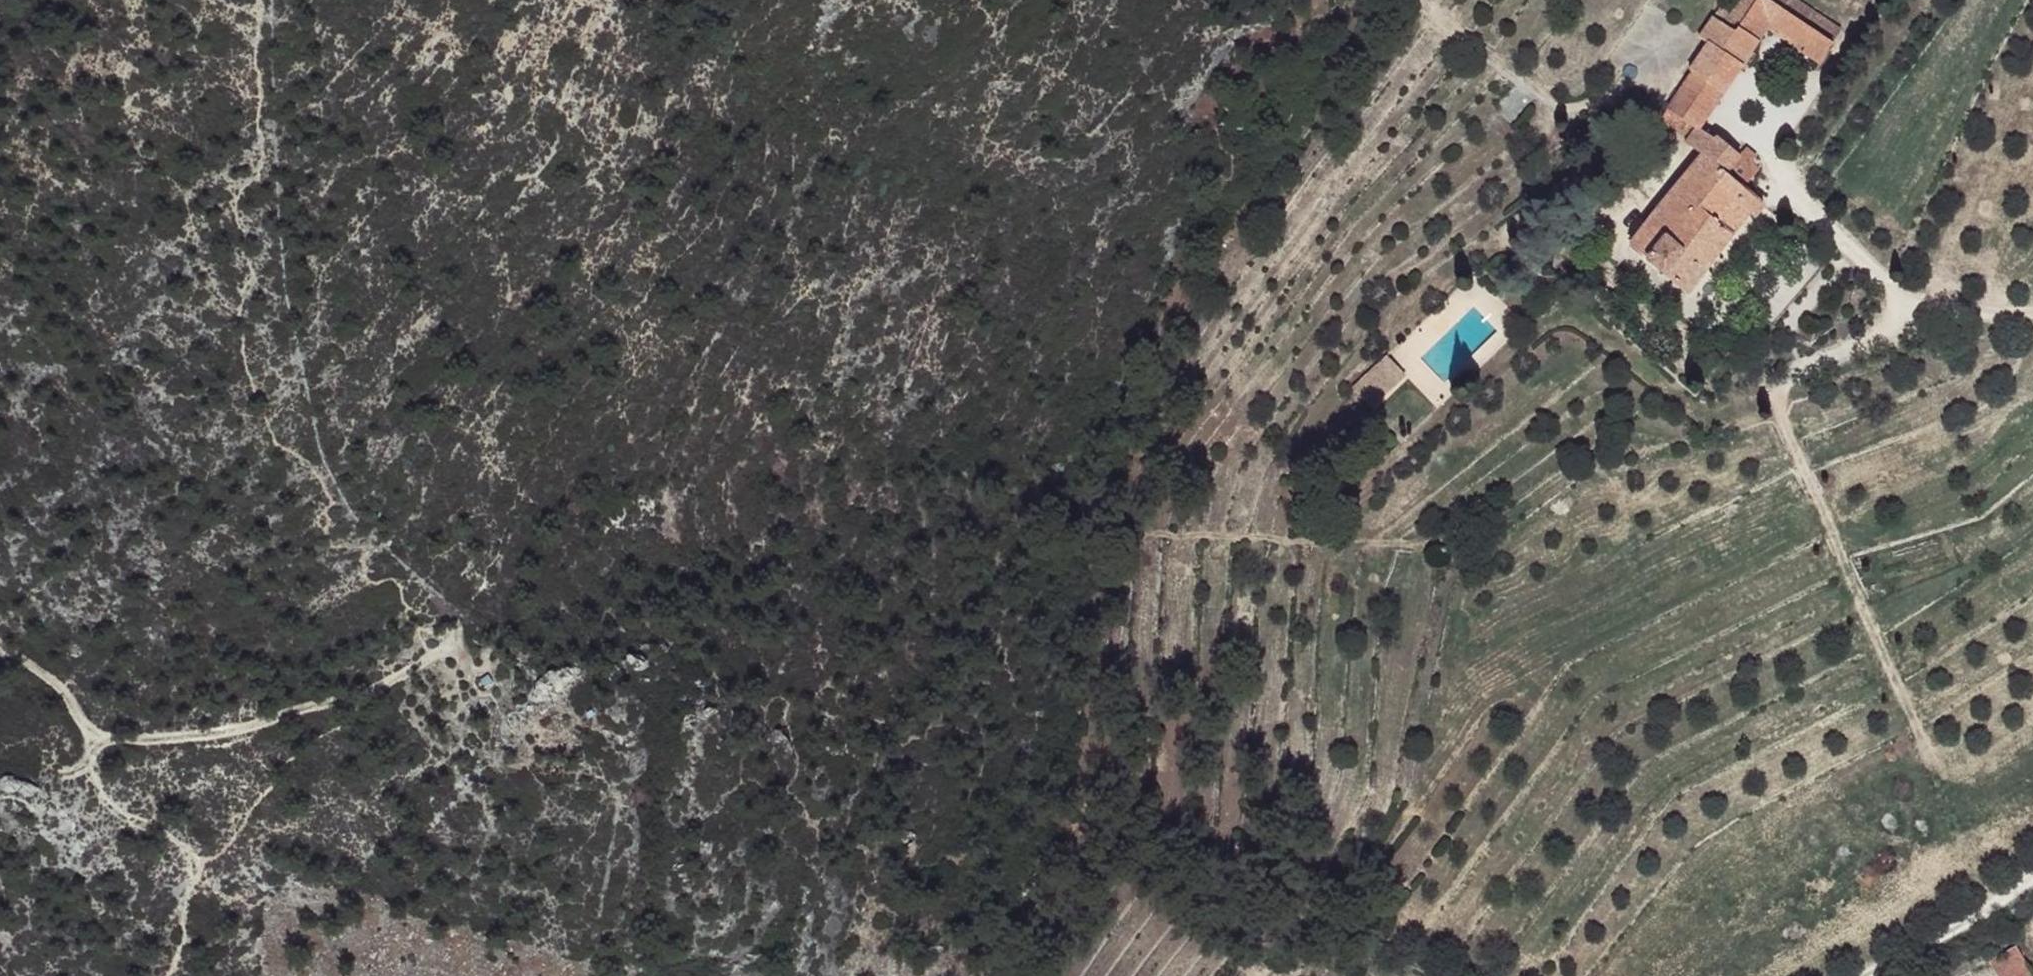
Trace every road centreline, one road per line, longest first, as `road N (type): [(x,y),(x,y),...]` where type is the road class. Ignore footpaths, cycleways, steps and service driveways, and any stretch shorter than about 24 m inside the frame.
road 1 (residential): [(2032,876),(1863,975)]

